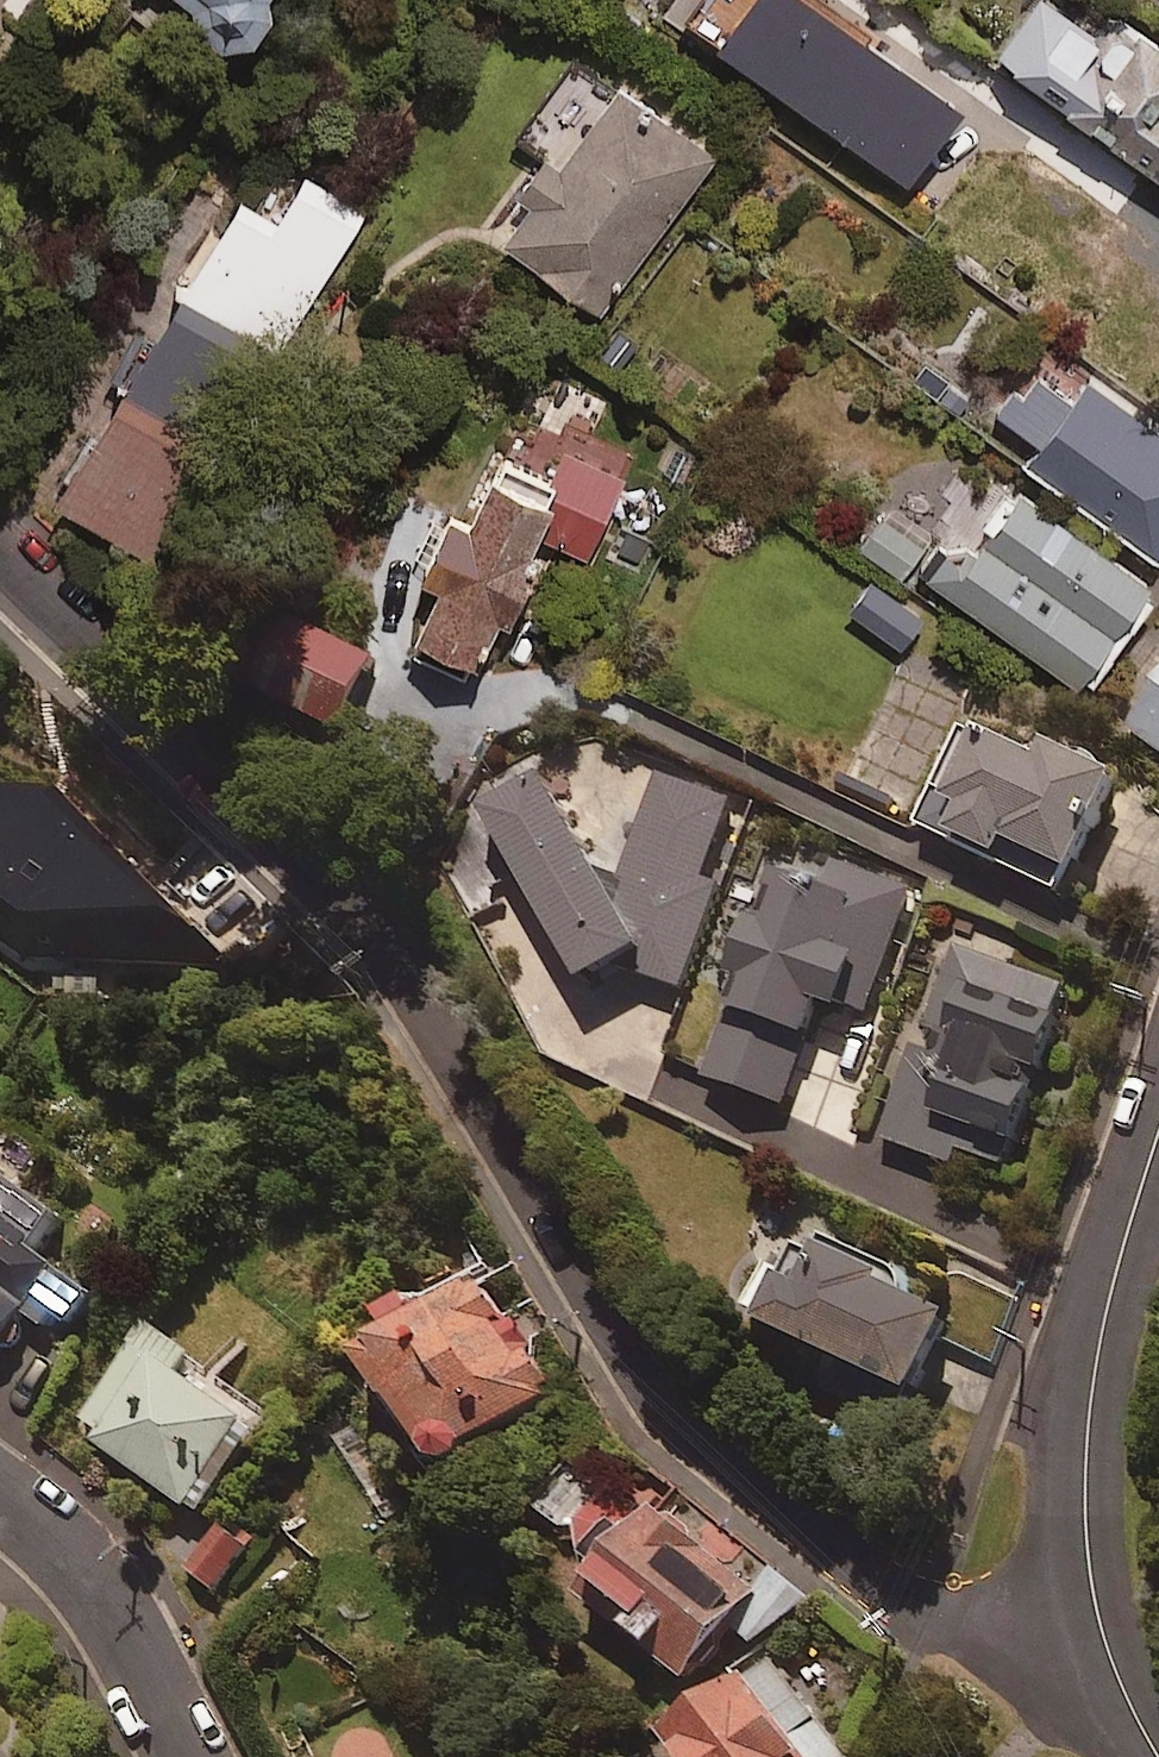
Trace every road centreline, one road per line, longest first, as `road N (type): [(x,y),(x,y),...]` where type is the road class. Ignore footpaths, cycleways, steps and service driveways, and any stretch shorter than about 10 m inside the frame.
road 1 (residential): [(0,575),(261,818),(393,961),(489,1102),(653,1391),(701,1444),(929,1614),(1007,1638),(1102,1651)]
road 2 (residential): [(1102,1651),(1081,1525),(1084,1393),(1158,1134)]
road 3 (residential): [(0,1501),(75,1559),(189,1756)]

